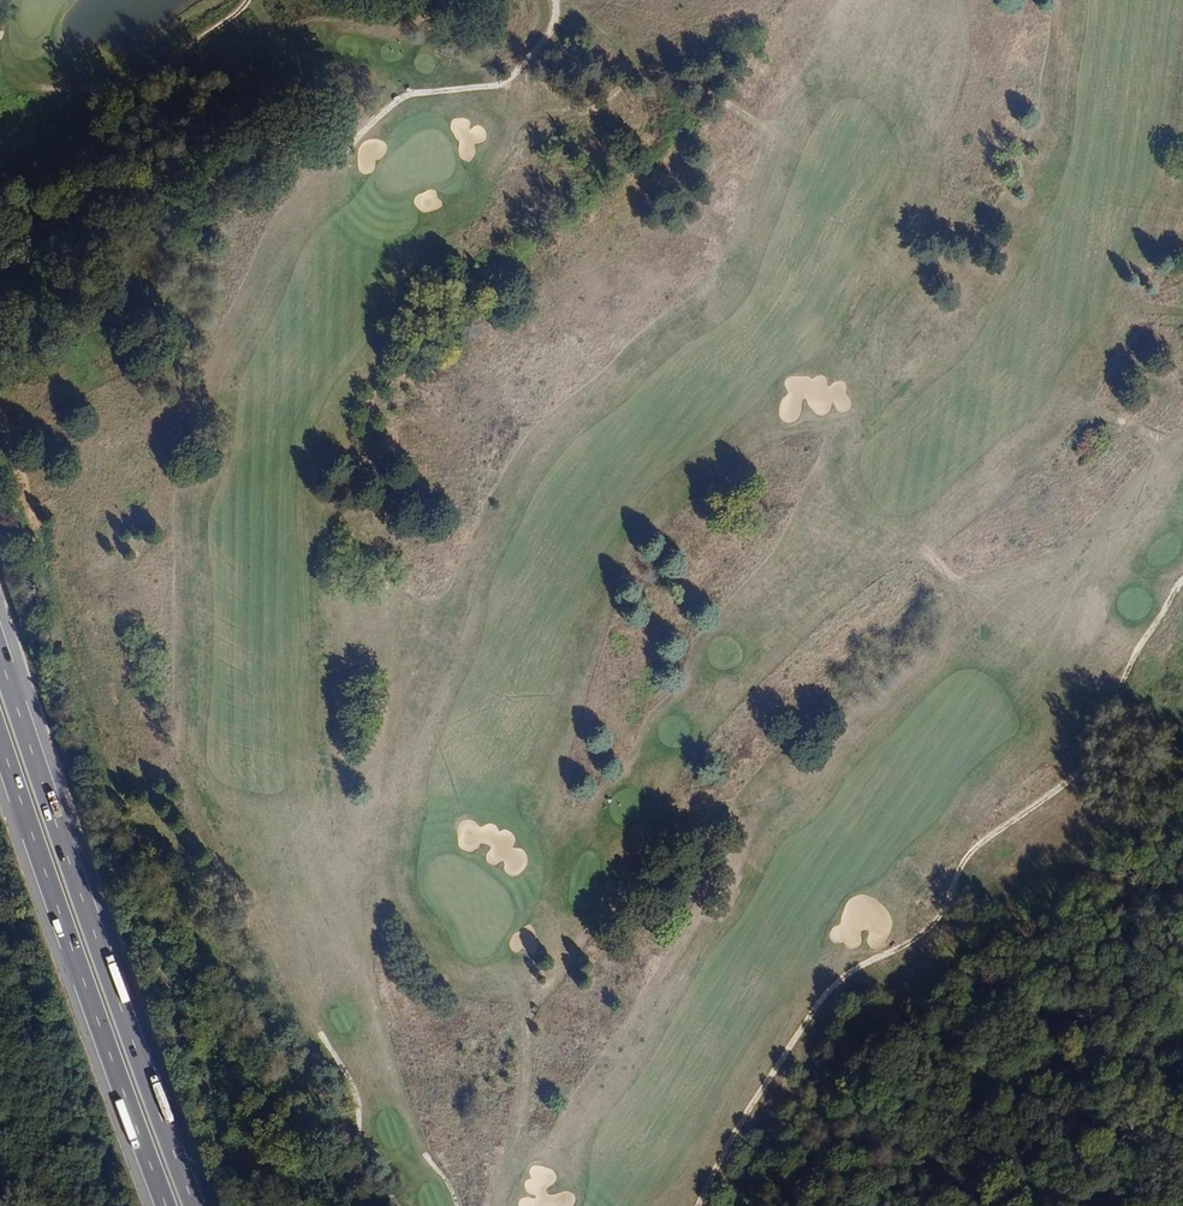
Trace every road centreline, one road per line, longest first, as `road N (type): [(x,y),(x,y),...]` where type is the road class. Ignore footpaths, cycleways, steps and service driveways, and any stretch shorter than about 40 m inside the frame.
road 1 (motorway): [(195,1205),(0,654)]
road 2 (motorway): [(0,738),(167,1205)]
road 3 (track): [(829,1205),(908,1167),(956,1185),(981,1205)]

